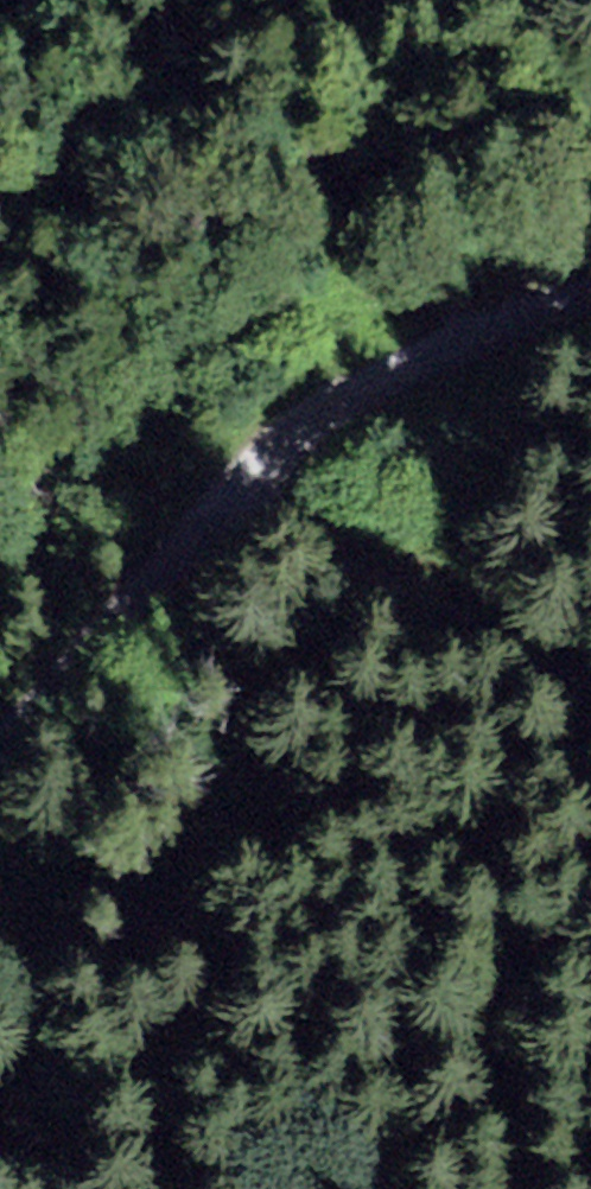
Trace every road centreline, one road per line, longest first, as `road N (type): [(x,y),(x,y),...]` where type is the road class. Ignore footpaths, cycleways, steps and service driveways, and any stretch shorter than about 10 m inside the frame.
road 1 (track): [(590,277),(457,327),(233,503)]
road 2 (track): [(590,692),(432,597),(233,503)]
road 3 (track): [(233,503),(0,729)]

